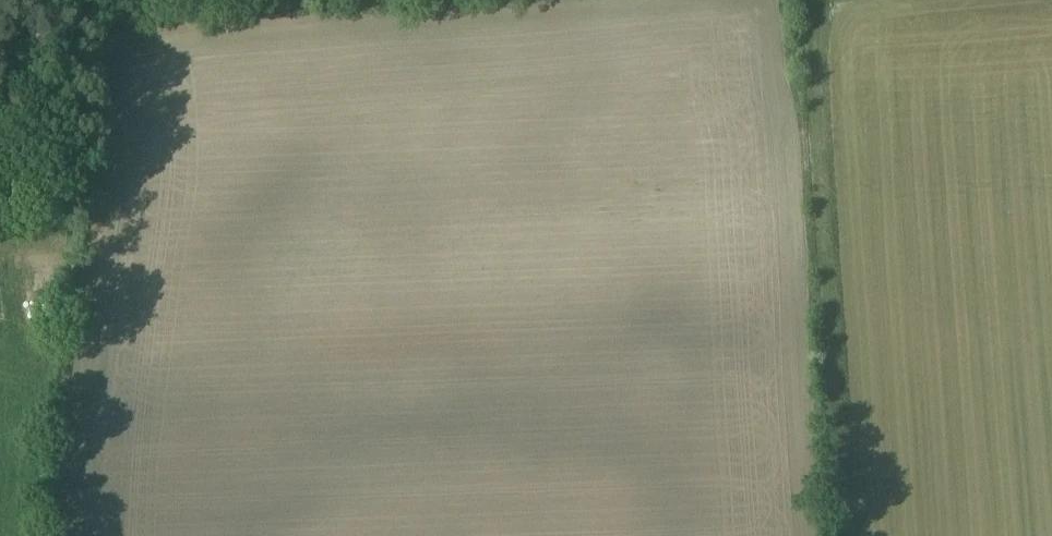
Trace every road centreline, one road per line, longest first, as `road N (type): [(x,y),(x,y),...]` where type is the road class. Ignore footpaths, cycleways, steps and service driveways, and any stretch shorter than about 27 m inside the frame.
road 1 (track): [(0,204),(73,186),(82,164),(82,30),(103,17),(265,0)]

